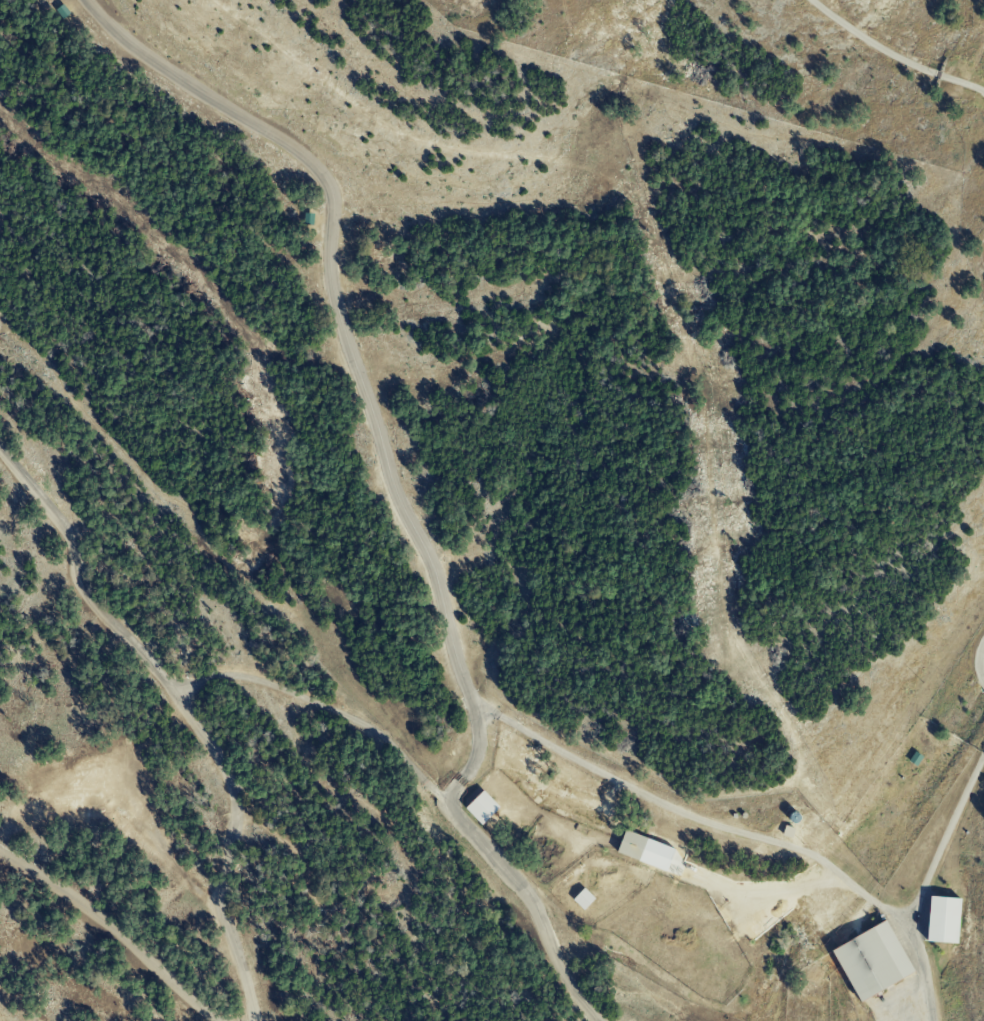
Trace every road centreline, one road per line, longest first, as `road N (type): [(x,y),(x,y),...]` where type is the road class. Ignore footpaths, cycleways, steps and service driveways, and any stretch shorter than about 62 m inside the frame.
road 1 (residential): [(83,0),(127,46),(297,150),(323,176),(331,201),(331,288),(355,375),(397,503),(428,560),(472,709),(476,747),(449,807),(525,894),(594,1020)]
road 2 (residential): [(217,1020),(106,919),(0,854)]

